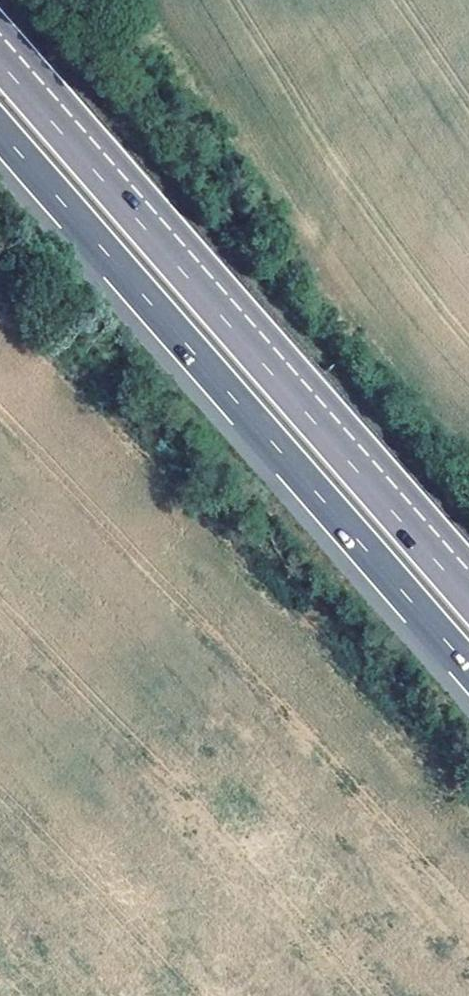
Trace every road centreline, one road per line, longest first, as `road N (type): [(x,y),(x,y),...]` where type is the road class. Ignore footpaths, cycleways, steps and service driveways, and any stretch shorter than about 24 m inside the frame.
road 1 (motorway): [(468,592),(0,54)]
road 2 (motorway): [(0,133),(468,670)]

